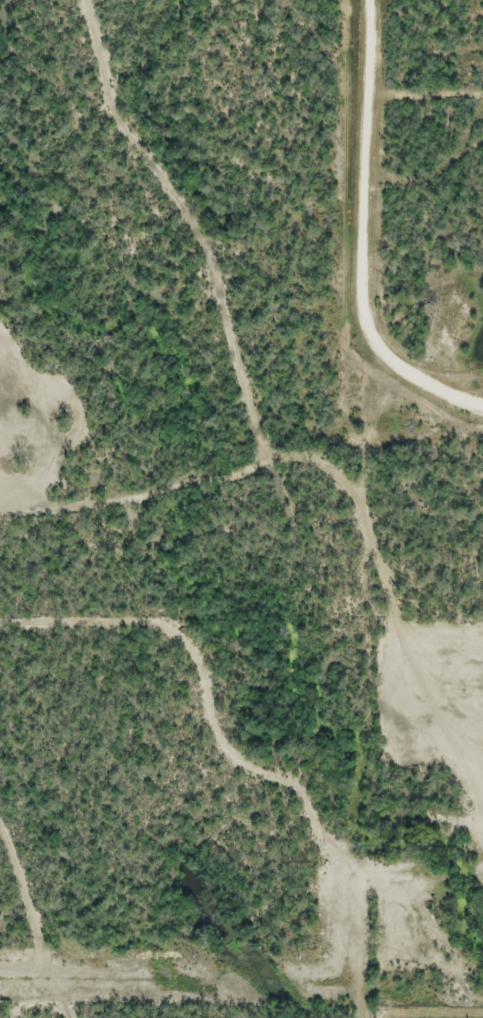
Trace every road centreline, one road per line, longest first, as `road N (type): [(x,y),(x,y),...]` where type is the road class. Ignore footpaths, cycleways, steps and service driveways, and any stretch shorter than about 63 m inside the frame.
road 1 (residential): [(482,418),(360,342),(362,0)]

